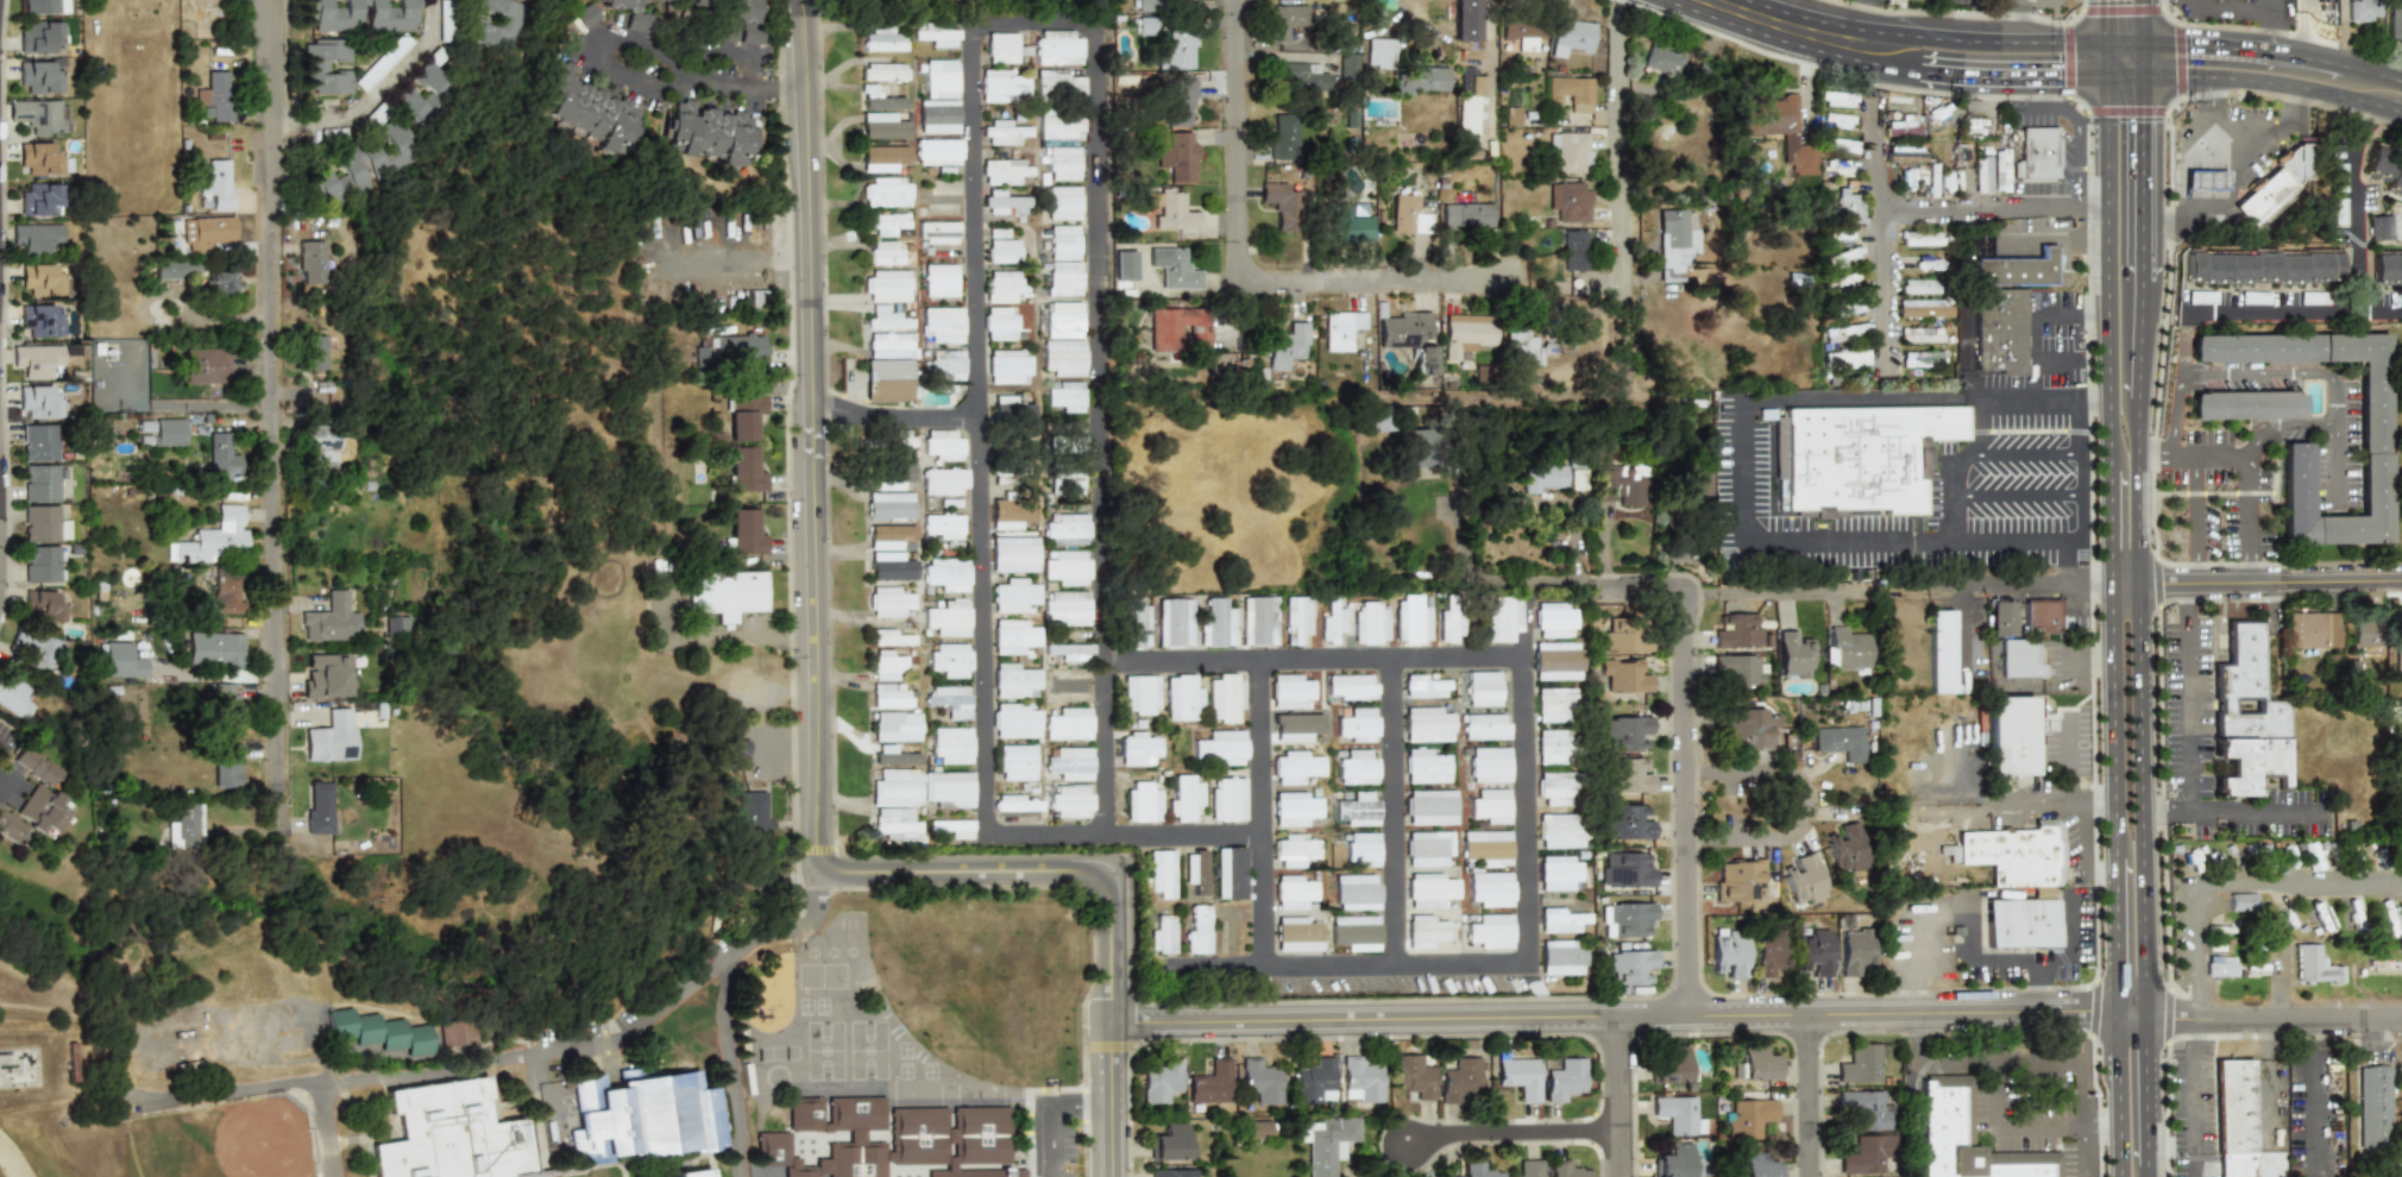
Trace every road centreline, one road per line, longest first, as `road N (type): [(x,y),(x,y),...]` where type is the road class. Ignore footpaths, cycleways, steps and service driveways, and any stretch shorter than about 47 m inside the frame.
road 1 (residential): [(1109,1015),(2401,1014)]
road 2 (residential): [(1109,1015),(1107,890),(1090,870),(834,869),(813,860),(804,0)]
road 3 (residential): [(275,837),(265,0)]
road 4 (secondary): [(2108,206),(2117,1011)]
road 5 (secondary): [(2144,1009),(2136,397)]
road 6 (secondary): [(1663,0),(1872,64),(1989,77),(2106,76)]
road 7 (residential): [(1684,1011),(1679,586)]
road 8 (secondary): [(2140,42),(1930,37),(1811,19),(1748,0)]
road 9 (residential): [(1623,384),(1620,0)]
road 10 (residential): [(1844,586),(1471,577)]
road 11 (secondary): [(2106,76),(2256,80),(2401,112)]
road 12 (residential): [(1681,837),(1797,829),(1806,794),(1782,768),(1680,769)]
road 13 (residential): [(1232,283),(1234,0)]
road 14 (residential): [(1232,283),(1498,288)]
road 15 (secondary): [(2401,81),(2315,57),(2140,42)]
road 16 (residential): [(2137,581),(2401,578)]
road 17 (residential): [(1885,122),(1886,377)]
road 18 (residential): [(2299,87),(2280,130),(2230,169),(2225,201),(2140,206)]
road 19 (residential): [(2108,206),(1885,212)]
road 20 (residential): [(2180,313),(2401,309)]
road 21 (residential): [(1612,1133),(1433,1135),(1395,1147)]
road 22 (residential): [(2350,309),(2346,157),(2371,103)]
road 23 (residential): [(1937,583),(2109,579)]
road 24 (secondary): [(2147,1176),(2144,1009)]
road 25 (secondary): [(2117,1011),(2119,1176)]
road 26 (residential): [(1802,1012),(1803,1176)]
road 27 (secondary): [(2140,206),(2140,42)]
road 28 (residential): [(1613,1176),(1614,1013)]
road 29 (residential): [(1110,1176),(1109,1015)]
road 30 (secondary): [(2106,76),(2108,206)]

